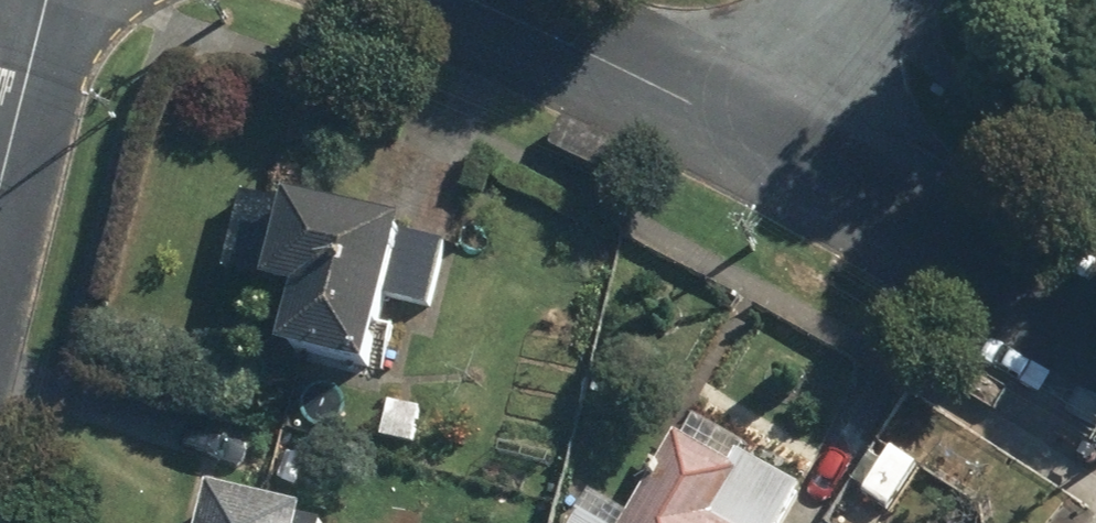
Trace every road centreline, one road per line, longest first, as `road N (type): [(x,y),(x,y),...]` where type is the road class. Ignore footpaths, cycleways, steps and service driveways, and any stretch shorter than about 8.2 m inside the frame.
road 1 (residential): [(733,122),(1095,341)]
road 2 (residential): [(480,0),(733,122)]
road 3 (residential): [(0,176),(41,0)]
road 4 (residential): [(733,122),(839,0)]

